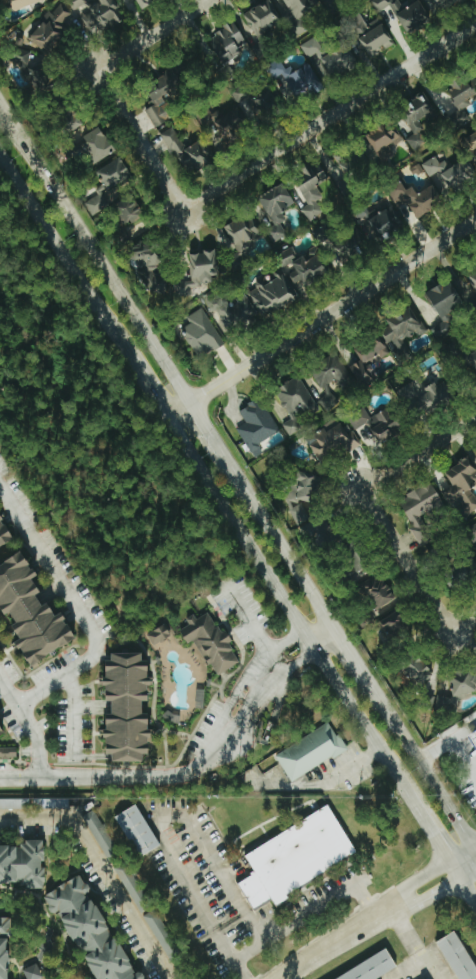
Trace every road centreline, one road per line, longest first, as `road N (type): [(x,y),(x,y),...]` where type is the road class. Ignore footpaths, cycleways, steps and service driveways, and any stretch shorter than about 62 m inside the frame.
road 1 (secondary): [(170,414),(410,790)]
road 2 (residential): [(170,414),(475,219)]
road 3 (residential): [(184,210),(475,24)]
road 4 (secondary): [(189,402),(7,116)]
road 5 (secondary): [(0,150),(126,345)]
road 6 (residential): [(291,978),(475,859)]
road 7 (secondary): [(475,852),(365,679)]
road 8 (secondary): [(331,628),(241,484)]
road 9 (residential): [(184,210),(96,70)]
road 10 (residential): [(450,629),(361,490)]
road 11 (residential): [(361,490),(475,417)]
road 12 (residential): [(96,70),(206,0)]

